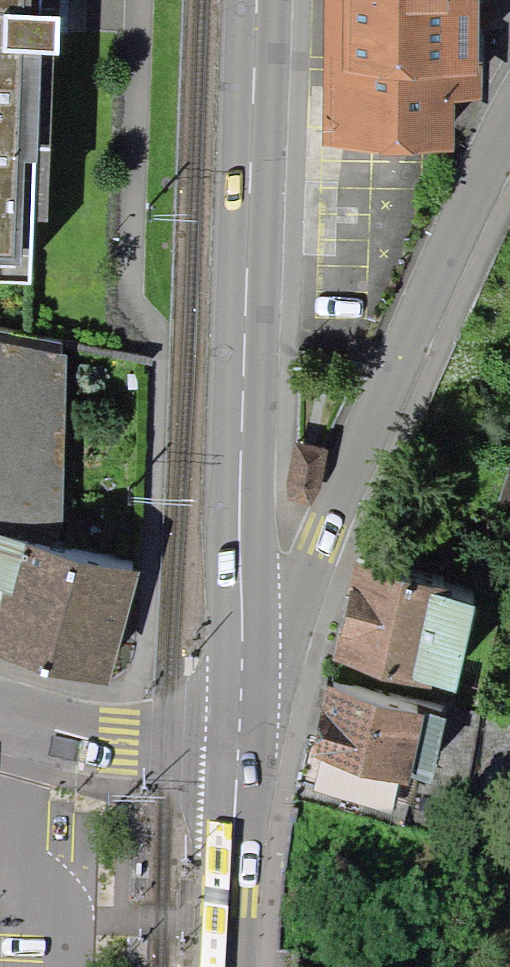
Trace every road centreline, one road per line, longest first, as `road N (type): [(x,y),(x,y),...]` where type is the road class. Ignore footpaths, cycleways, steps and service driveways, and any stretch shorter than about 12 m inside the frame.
road 1 (primary): [(237,749),(257,0)]
road 2 (tertiary): [(237,749),(509,132)]
road 3 (tertiary): [(0,712),(127,743),(237,749)]
road 4 (primary): [(225,966),(237,749)]

